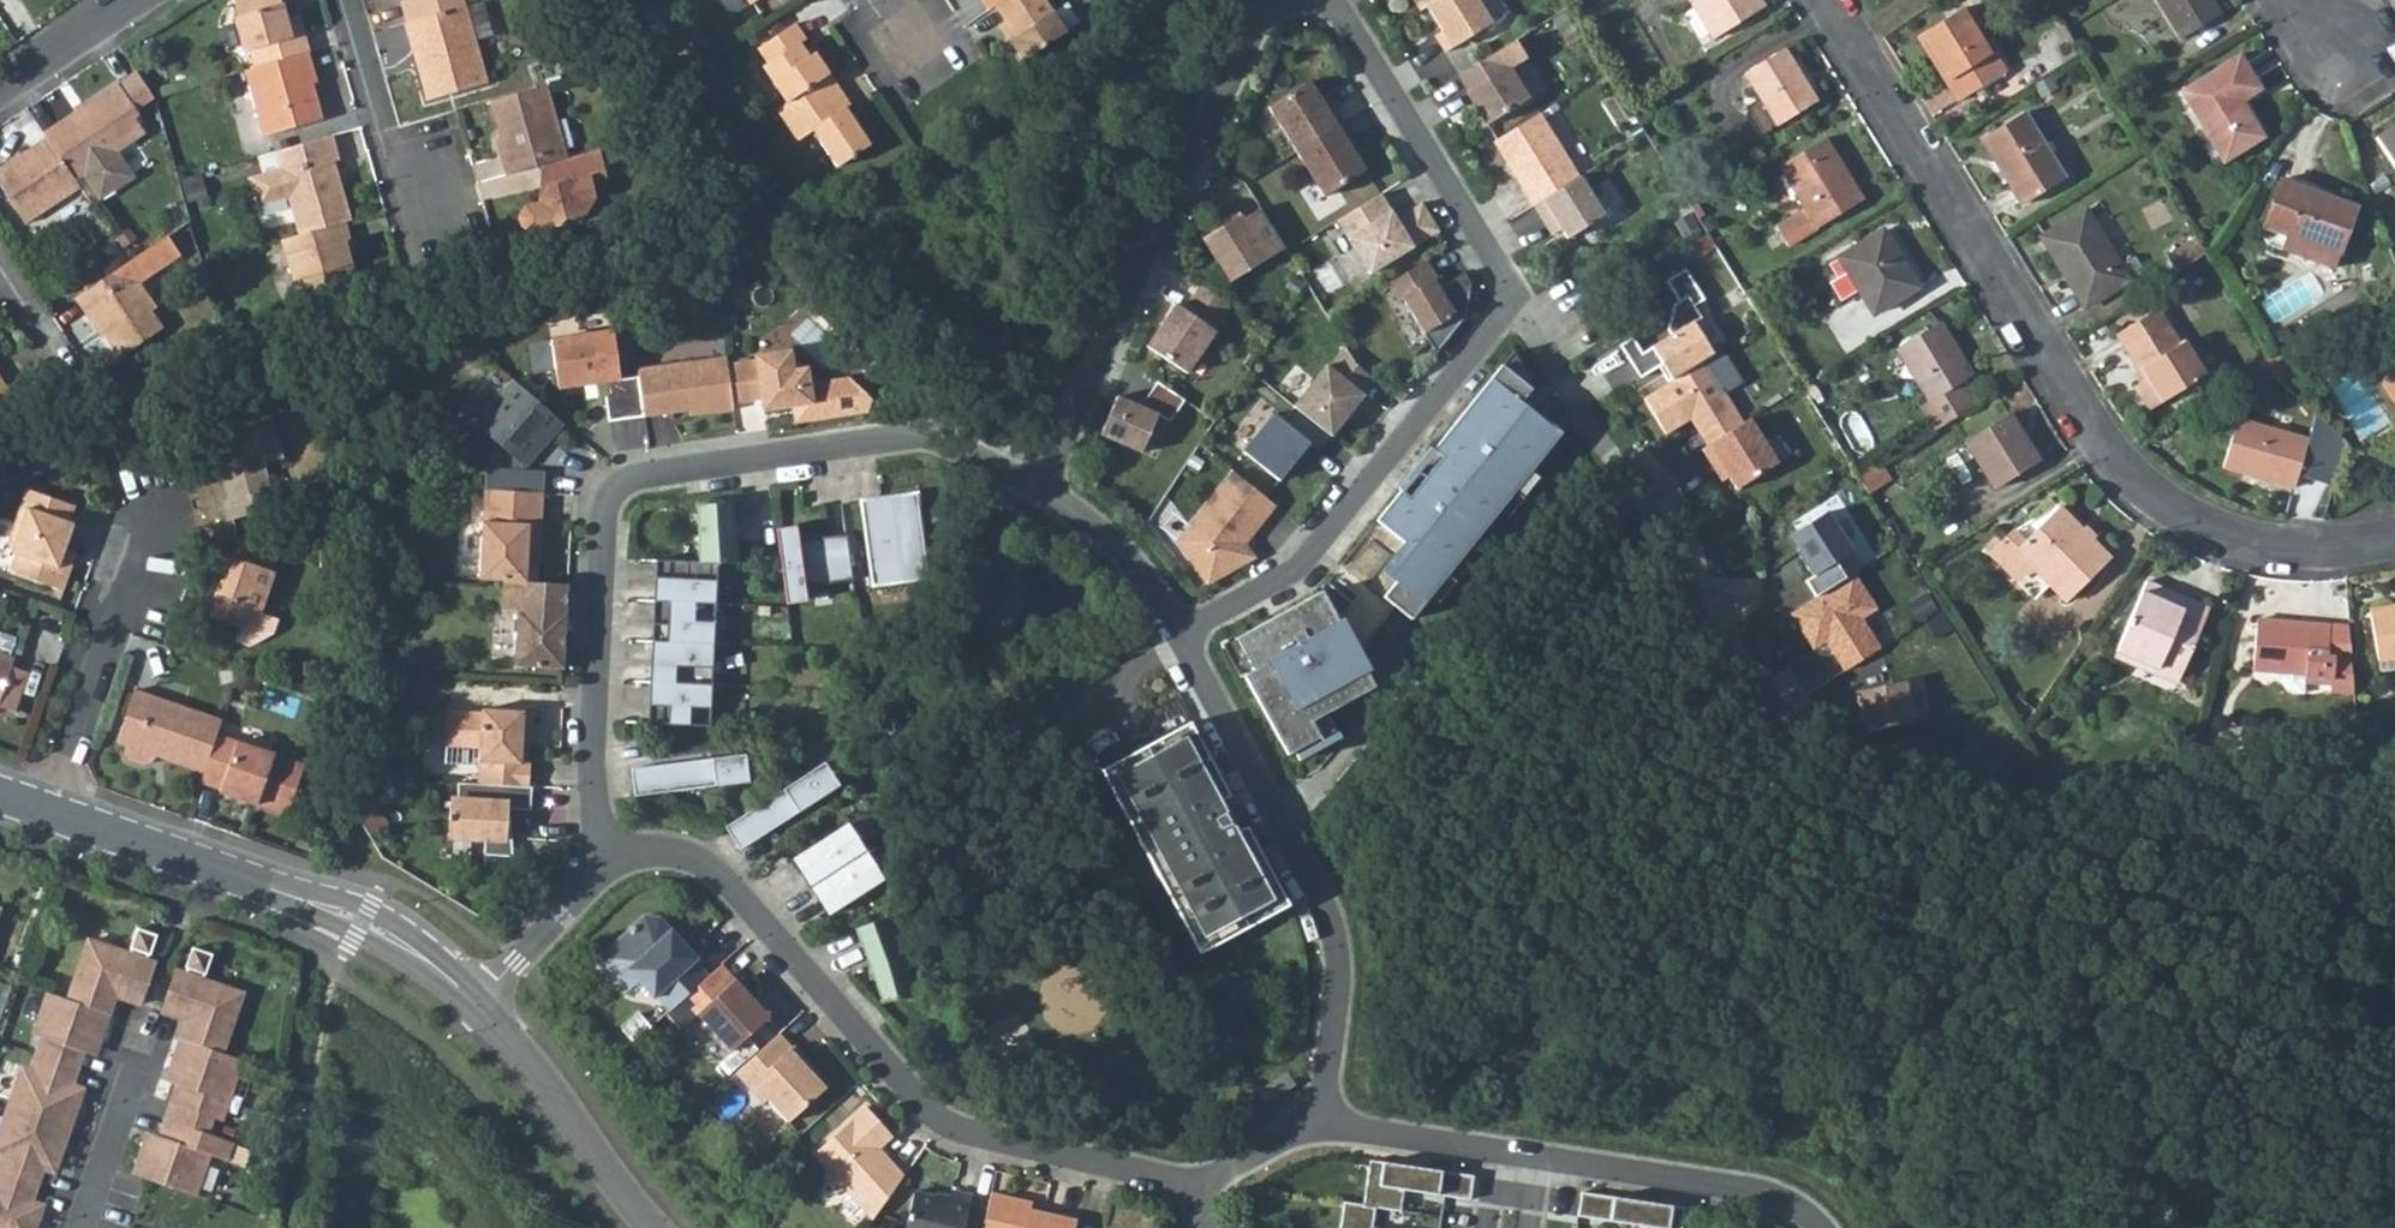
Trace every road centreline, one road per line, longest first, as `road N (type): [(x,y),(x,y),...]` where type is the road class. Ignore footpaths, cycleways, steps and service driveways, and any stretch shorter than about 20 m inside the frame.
road 1 (residential): [(1826,0),(2044,355),(2110,444),(2209,533),(2311,553),(2394,544)]
road 2 (residential): [(610,857),(595,818),(591,756),(598,517),(620,478),(914,437),(942,440),(1042,485)]
road 3 (residential): [(610,857),(666,850),(719,876),(941,1128),(1197,1182)]
road 4 (residential): [(1516,290),(1598,417),(1668,566),(1804,769)]
road 5 (residential): [(1042,485),(1259,14),(1277,0)]
road 6 (residential): [(1180,633),(1332,925),(1339,981),(1322,1120)]
road 7 (residential): [(1516,290),(1299,569),(1180,633)]
road 8 (residential): [(472,1003),(360,920),(51,810)]
road 9 (residential): [(1345,0),(1516,290)]
road 10 (residential): [(51,810),(151,538),(155,505)]
road 11 (residential): [(1521,1157),(1738,1188),(1778,1198),(1821,1227)]
road 12 (residential): [(652,1227),(527,1061),(472,1003)]
road 13 (residential): [(342,0),(379,130),(442,223)]
road 14 (residential): [(1042,485),(1120,550),(1180,633)]
road 15 (residential): [(1322,1120),(1521,1157)]
road 16 (residential): [(472,1003),(610,857)]
road 17 (residential): [(0,93),(139,0)]
road 18 (residential): [(133,1075),(81,1227)]
road 19 (residential): [(1322,1120),(1197,1182)]
road 20 (residential): [(0,270),(73,377)]

